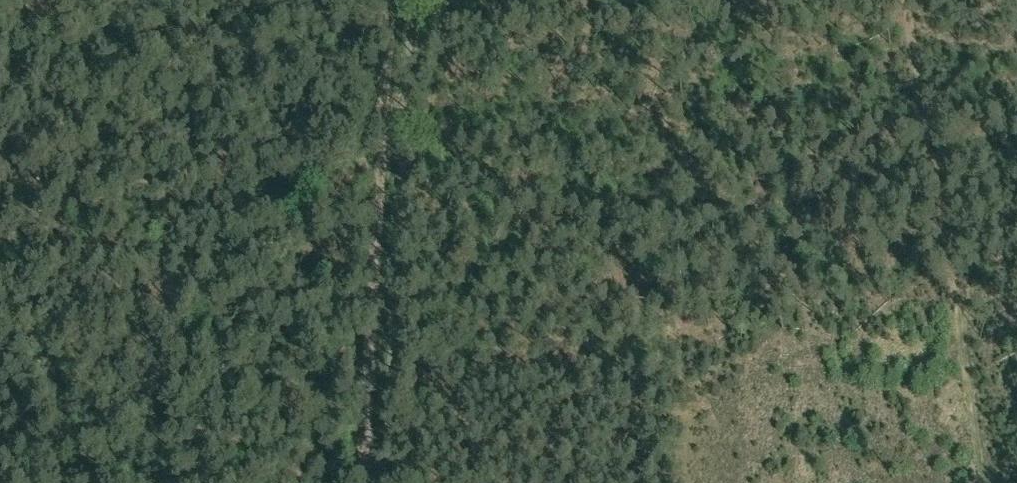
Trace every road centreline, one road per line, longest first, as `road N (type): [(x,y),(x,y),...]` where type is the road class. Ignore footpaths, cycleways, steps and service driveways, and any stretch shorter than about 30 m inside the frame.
road 1 (track): [(993,482),(915,0)]
road 2 (track): [(390,0),(363,482)]

